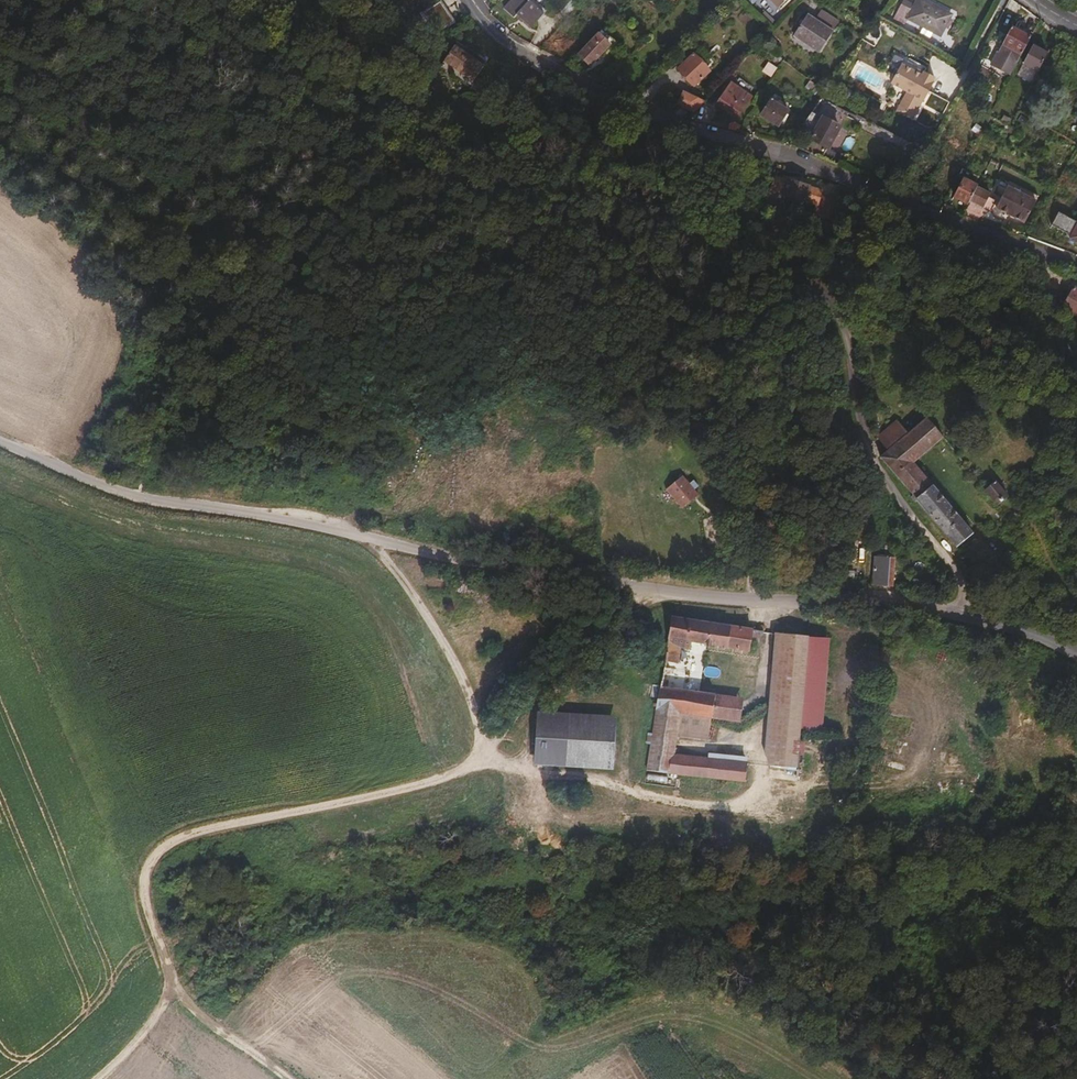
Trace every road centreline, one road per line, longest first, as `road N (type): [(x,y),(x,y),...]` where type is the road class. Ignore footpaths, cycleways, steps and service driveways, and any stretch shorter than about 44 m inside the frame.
road 1 (residential): [(481,113),(470,123),(476,137),(824,307),(847,337),(861,429),(878,476),(952,564),(977,616)]
road 2 (track): [(667,587),(574,643),(484,761),(415,787),(179,835),(161,847),(148,862),(142,887),(176,990)]
road 3 (residential): [(464,558),(629,585),(977,616)]
road 4 (unclassified): [(0,441),(151,501),(464,558)]
road 5 (residential): [(467,0),(490,28),(561,73),(763,149)]
road 6 (residential): [(763,149),(1076,263)]
road 7 (residential): [(481,113),(642,152),(763,149)]
road 8 (track): [(484,761),(471,697),(430,618),(364,536)]
road 9 (track): [(176,990),(287,1078)]
road 10 (track): [(94,1078),(153,1025),(176,990)]

